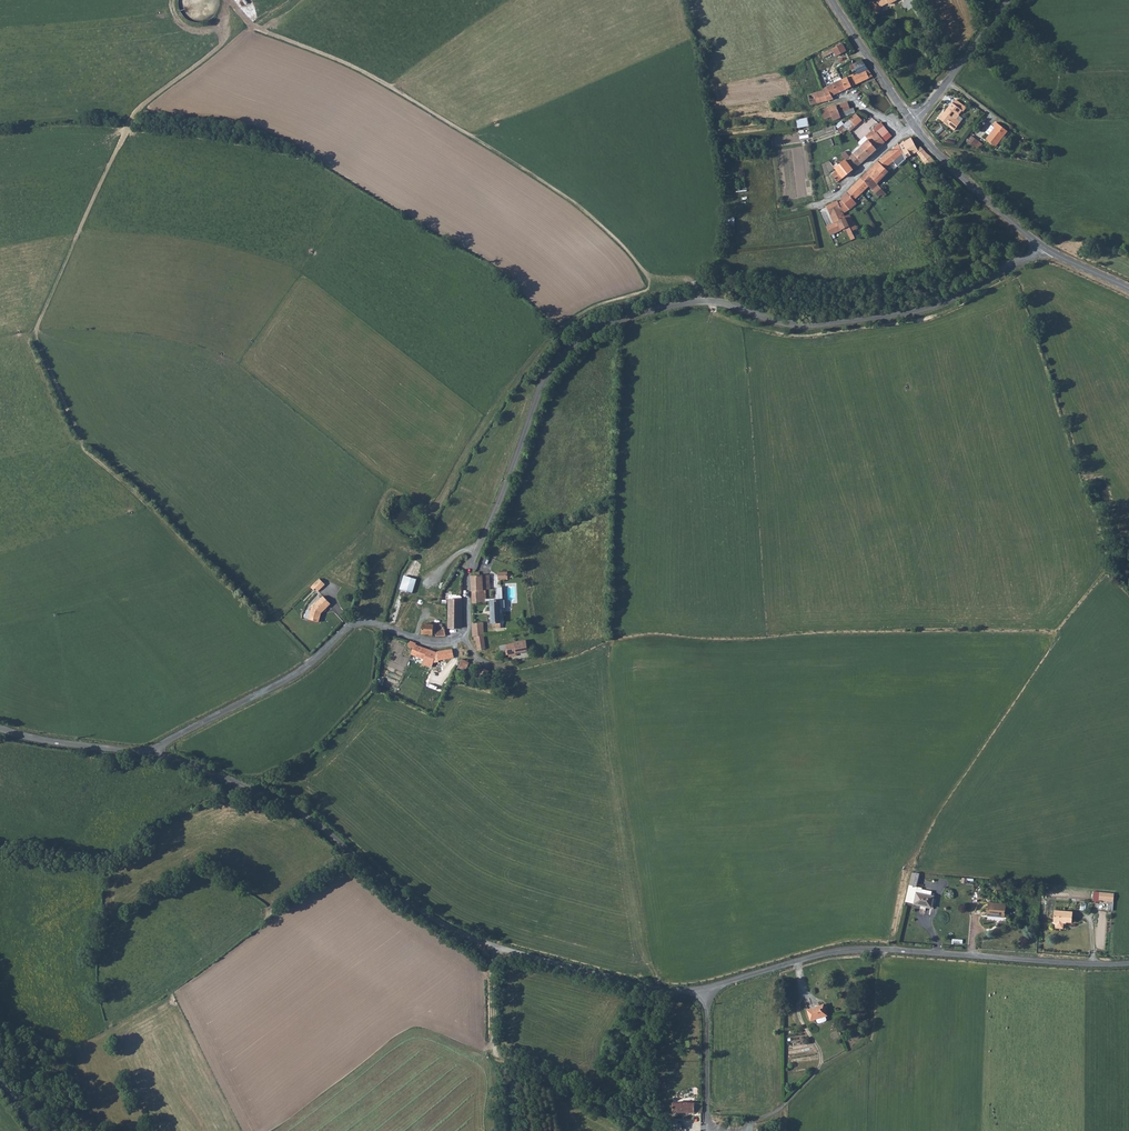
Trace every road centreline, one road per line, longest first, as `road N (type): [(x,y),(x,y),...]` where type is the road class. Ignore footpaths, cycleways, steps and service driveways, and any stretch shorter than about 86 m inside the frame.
road 1 (unclassified): [(1044,248),(914,312),(800,326),(706,301),(593,331),(569,347),(541,390),(471,566),(463,634),(436,643),(369,623),(348,627),(297,673),(151,755)]
road 2 (unclassified): [(1128,963),(850,949),(669,991),(457,930),(272,797),(151,755)]
road 3 (track): [(706,301),(688,278),(647,273),(584,211),(522,168),(352,66),(263,32),(228,0)]
road 4 (track): [(890,951),(928,823),(1106,574)]
road 5 (tertiary): [(1044,248),(912,124)]
road 6 (unclassified): [(912,124),(1007,0)]
road 7 (unclassified): [(151,755),(0,727)]
road 8 (tertiary): [(912,124),(830,0)]
road 9 (track): [(781,1108),(821,1063),(798,1010),(804,994)]

